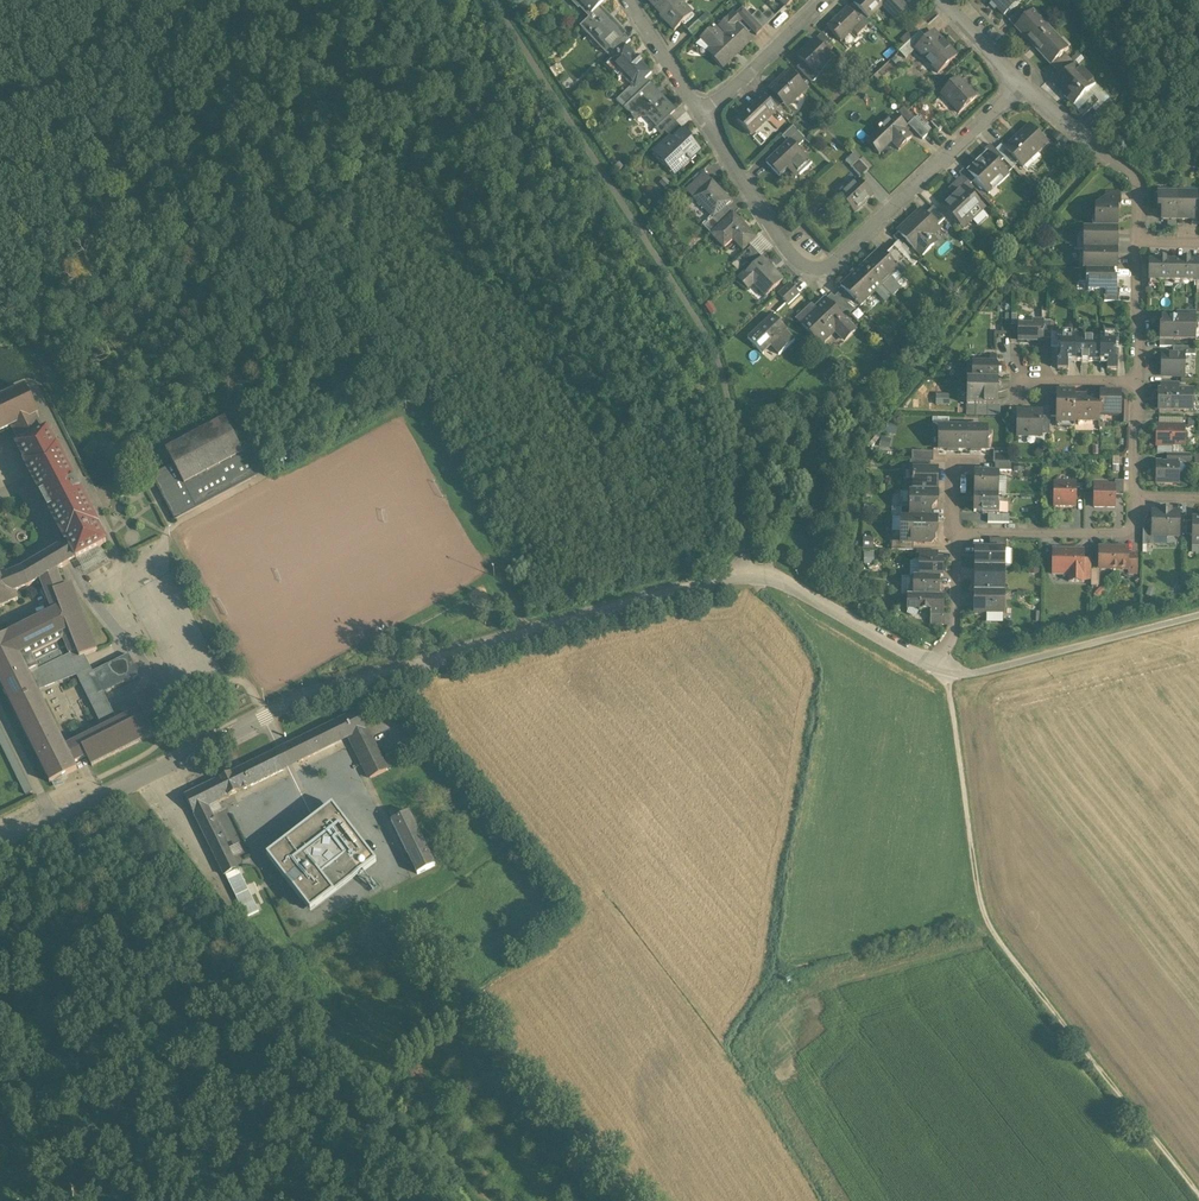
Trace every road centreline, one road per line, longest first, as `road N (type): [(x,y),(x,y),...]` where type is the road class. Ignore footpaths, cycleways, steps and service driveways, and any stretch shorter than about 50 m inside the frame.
road 1 (residential): [(0,849),(290,704),(749,573),(774,578),(936,667)]
road 2 (track): [(767,576),(1103,155)]
road 3 (residential): [(702,118),(792,257),(816,270),(837,264),(1020,82)]
road 4 (track): [(841,1200),(761,1060),(763,1022),(798,988),(839,970),(964,942),(991,927)]
road 5 (track): [(950,674),(1198,615)]
road 6 (residential): [(1134,498),(1136,535),(955,533)]
road 7 (residential): [(702,118),(826,0)]
road 8 (residential): [(1136,240),(1137,382)]
road 9 (residential): [(629,0),(702,118)]
road 10 (residential): [(955,533),(954,629),(936,667)]
road 11 (residential): [(1137,382),(1012,381)]
road 12 (track): [(1198,102),(1132,108),(1103,155)]

